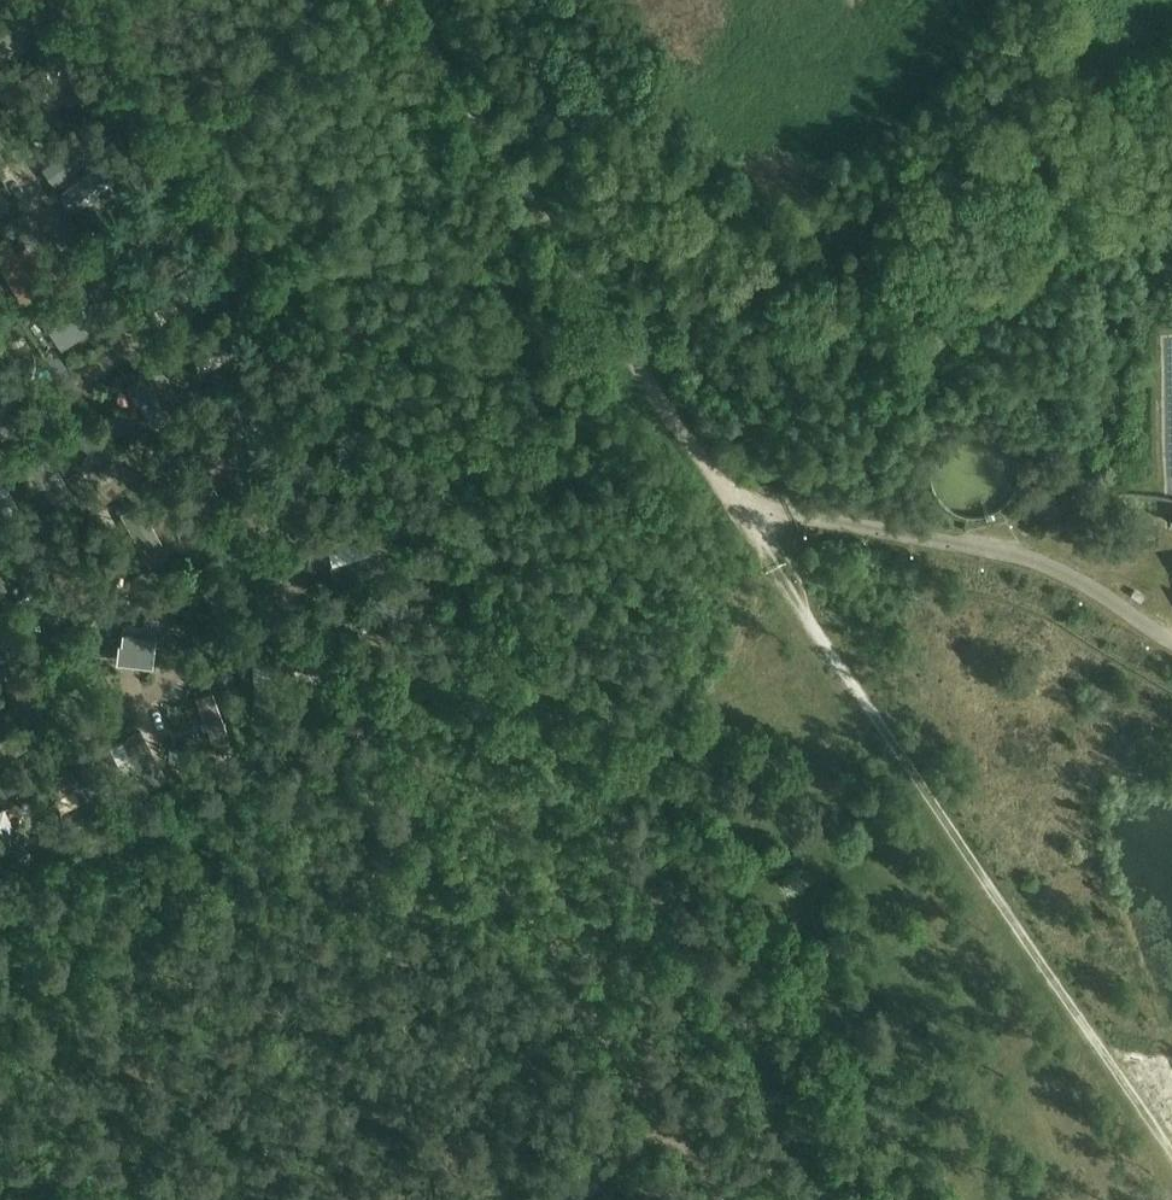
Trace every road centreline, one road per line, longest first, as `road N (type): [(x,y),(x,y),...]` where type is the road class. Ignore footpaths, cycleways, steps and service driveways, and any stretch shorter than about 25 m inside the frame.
road 1 (track): [(736,504),(1171,1153)]
road 2 (track): [(736,504),(400,0)]
road 3 (track): [(676,1135),(390,709)]
road 4 (track): [(1171,635),(1024,555),(787,515),(745,519)]

